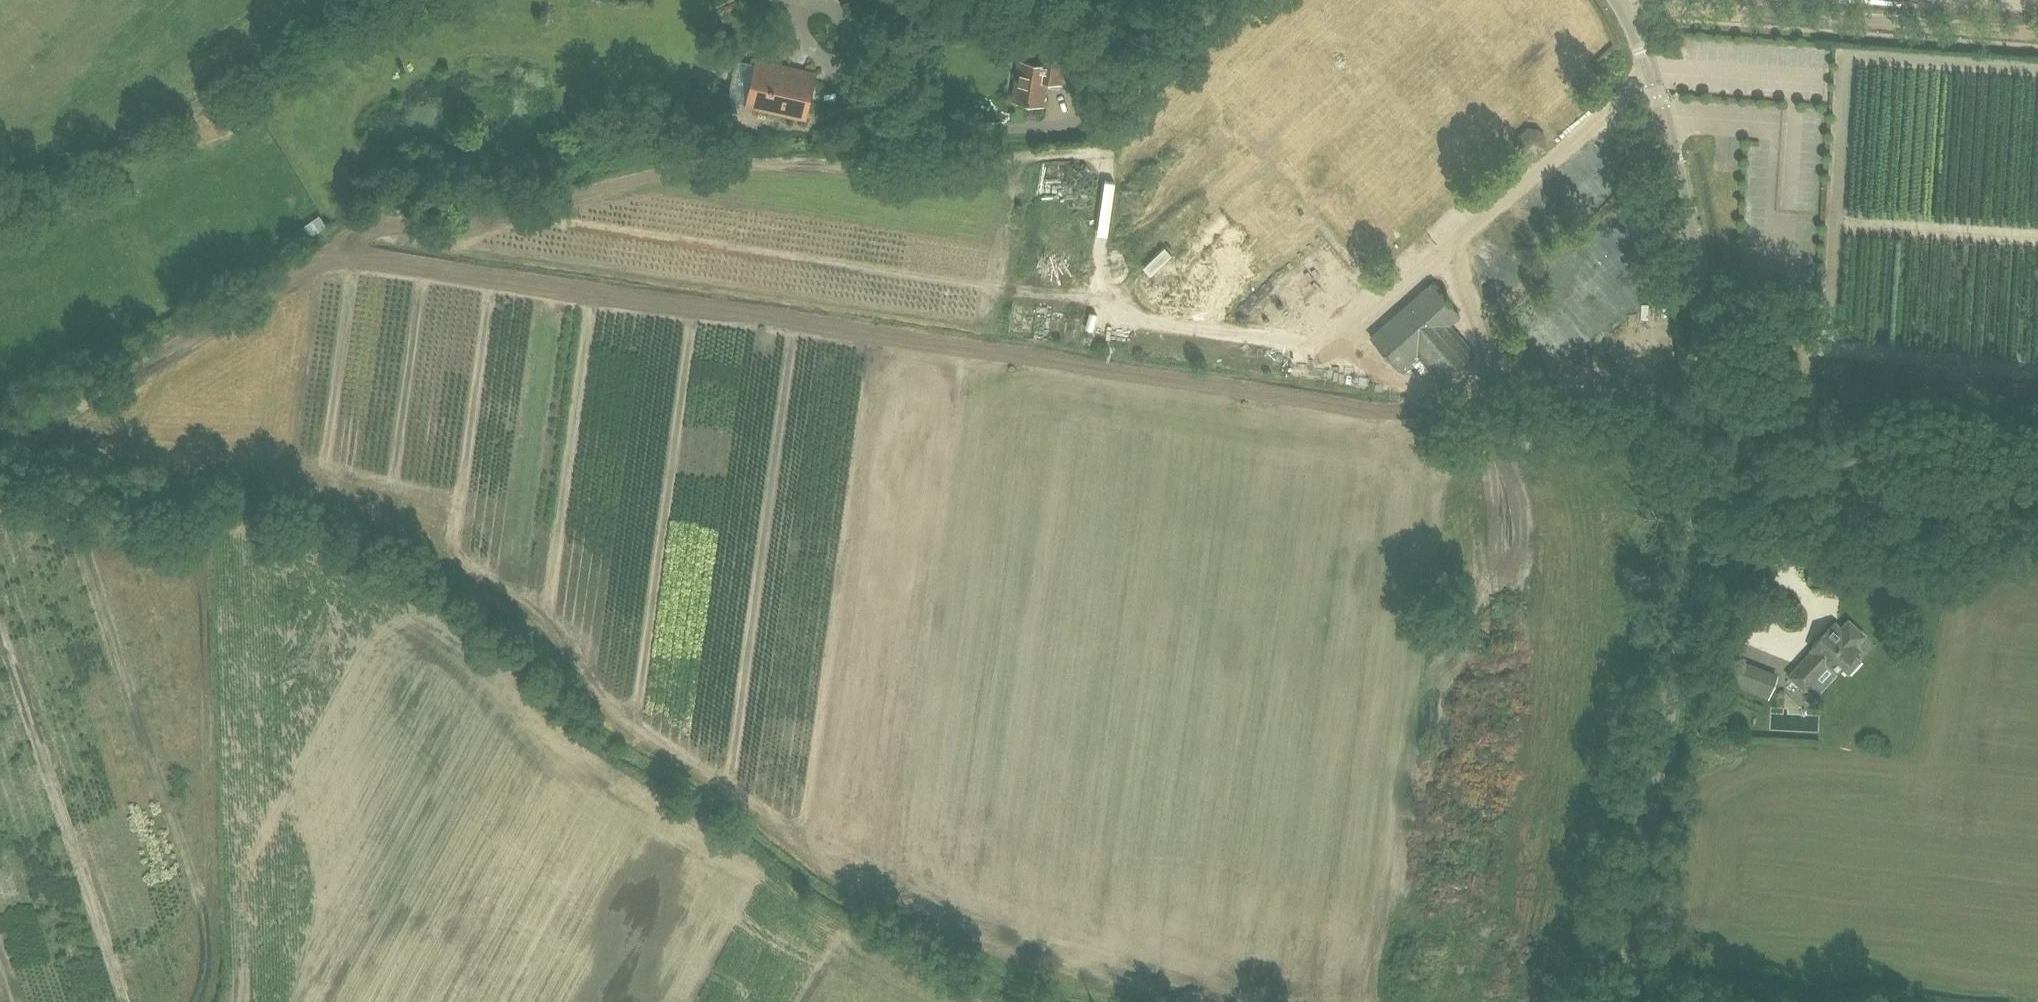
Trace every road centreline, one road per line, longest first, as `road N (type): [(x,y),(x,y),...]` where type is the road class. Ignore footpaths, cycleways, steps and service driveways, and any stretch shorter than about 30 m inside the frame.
road 1 (unclassified): [(1632,1001),(1641,853),(1712,414),(1690,234),(1653,73),(1620,0)]
road 2 (track): [(1625,8),(2037,34)]

